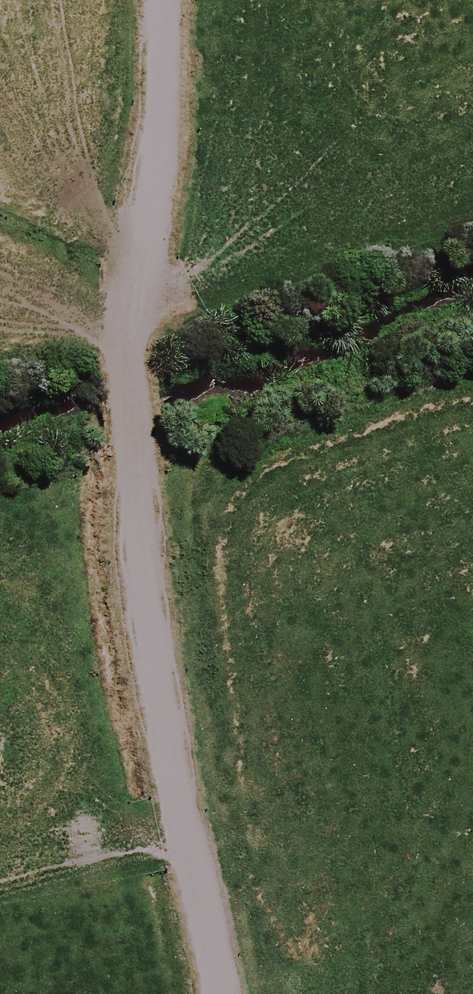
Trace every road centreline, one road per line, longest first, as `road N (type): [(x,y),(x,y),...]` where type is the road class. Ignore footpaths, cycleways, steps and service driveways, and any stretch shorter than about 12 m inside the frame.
road 1 (track): [(227,993),(133,553),(118,364),(111,0)]
road 2 (track): [(0,587),(472,458)]

